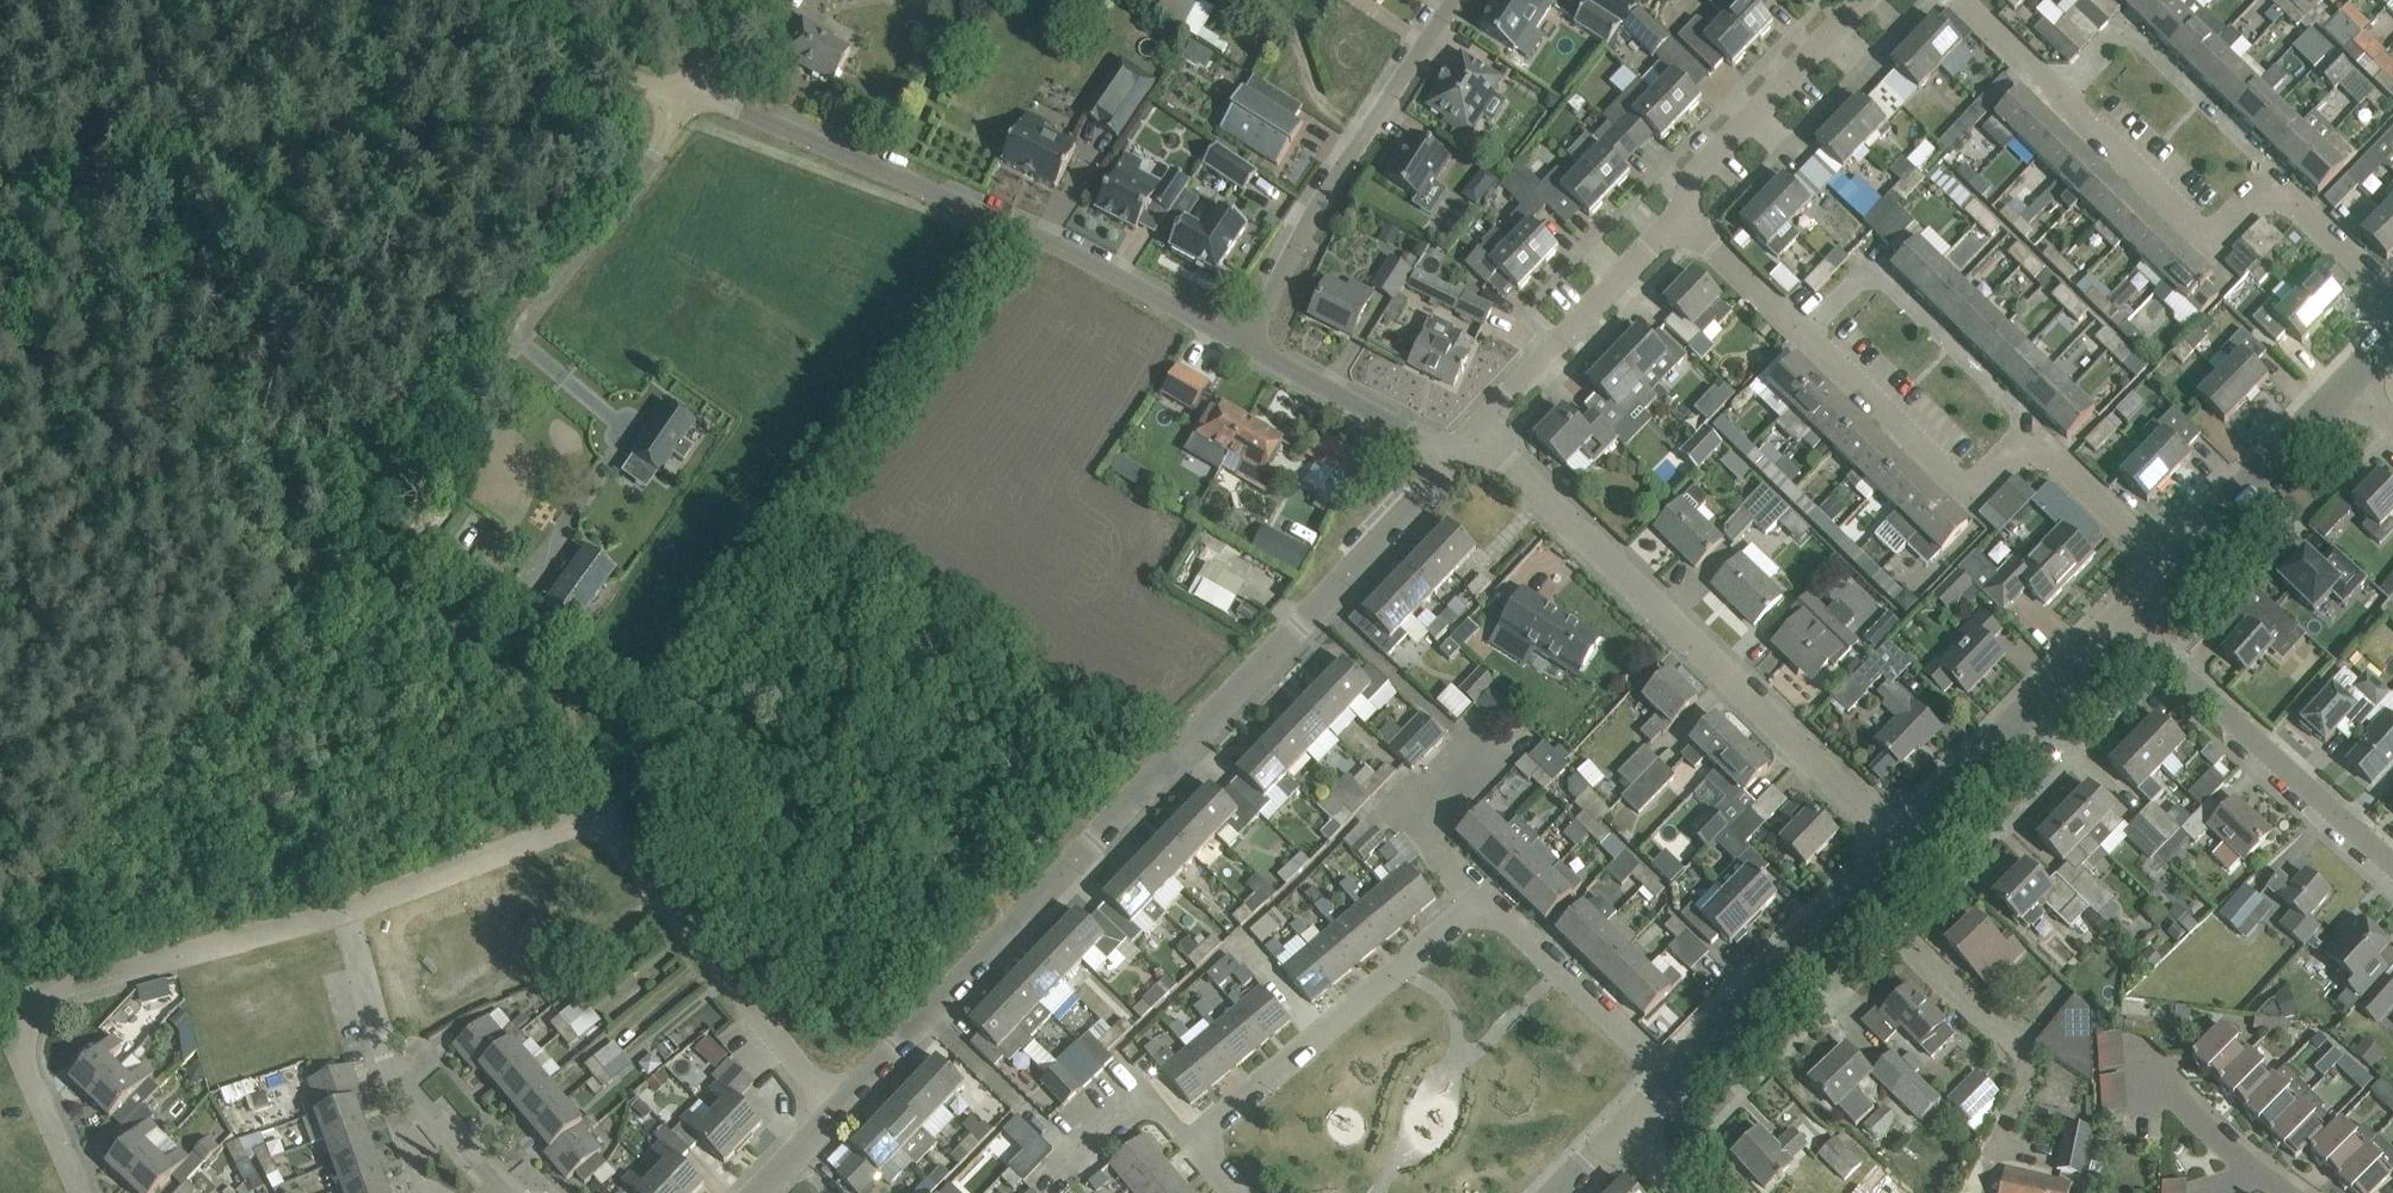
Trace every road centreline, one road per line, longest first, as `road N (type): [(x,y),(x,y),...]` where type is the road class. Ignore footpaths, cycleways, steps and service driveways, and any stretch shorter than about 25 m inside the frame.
road 1 (residential): [(834,1114),(1453,456)]
road 2 (residential): [(2172,578),(2029,436),(1974,500),(1679,228)]
road 3 (track): [(673,120),(0,179)]
road 4 (residential): [(346,915),(588,819),(611,829),(834,1114)]
road 5 (residential): [(1241,348),(1119,277),(984,214),(712,101),(686,98)]
road 6 (residential): [(1913,851),(1480,428)]
road 7 (residential): [(2392,306),(2271,191),(2233,233),(2194,222),(1966,0)]
road 8 (track): [(608,725),(376,577),(369,556),(372,530),(518,342)]
road 9 (residential): [(94,1192),(29,1069),(26,1035),(44,1003),(71,988),(346,915)]
road 10 (residential): [(1241,348),(1454,0)]
road 11 (residential): [(1206,1154),(1217,1120),(1481,903)]
road 12 (residential): [(2392,861),(2130,621)]
road 13 (residential): [(516,1192),(409,1093),(383,1058),(346,915)]
road 14 (residential): [(1998,1159),(2024,1079),(2016,1043),(1864,899)]
road 15 (residential): [(1913,851),(2130,621)]
road 16 (residential): [(1679,228),(1693,172),(1864,0)]
road 17 (unclassified): [(518,342),(686,98)]
road 18 (residential): [(1480,428),(1679,228)]
road 19 (residential): [(1481,903),(1686,1086)]
road 20 (residential): [(2172,578),(2353,386)]
road 21 (residential): [(1686,1086),(1864,899)]
road 22 (unclassified): [(686,98),(459,0)]
road 23 (residential): [(1453,456),(1241,348)]
road 24 (unclassified): [(1470,750),(1410,803),(1410,820),(1481,903)]
road 25 (unclassified): [(1064,1147),(1138,1081),(1206,1154)]
road 26 (residential): [(2254,1171),(2143,1079)]

